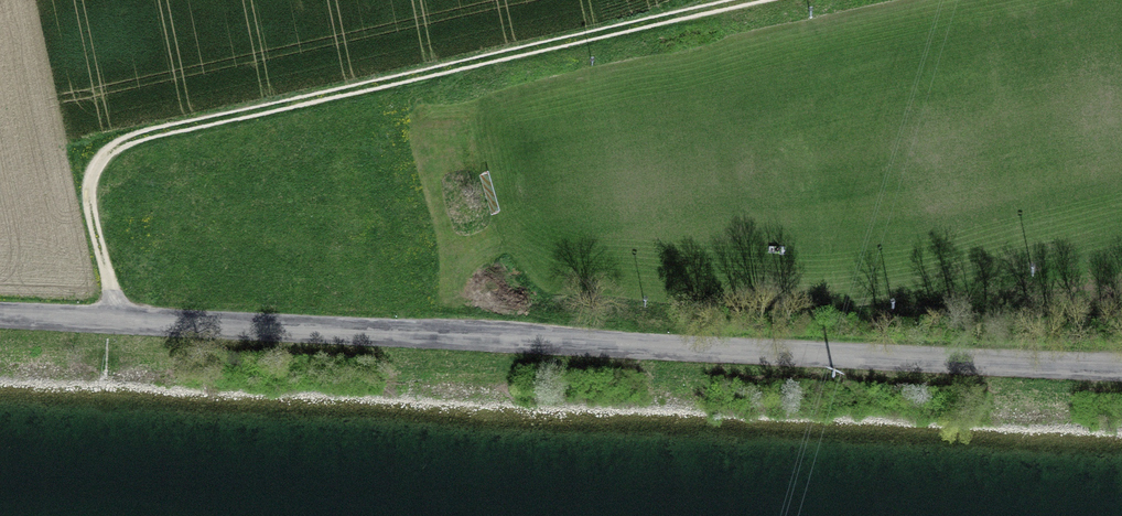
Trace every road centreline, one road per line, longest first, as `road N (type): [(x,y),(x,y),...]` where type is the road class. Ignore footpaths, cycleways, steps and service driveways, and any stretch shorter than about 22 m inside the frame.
road 1 (unclassified): [(0,319),(1121,367)]
road 2 (track): [(110,325),(90,195),(116,152),(784,0)]

